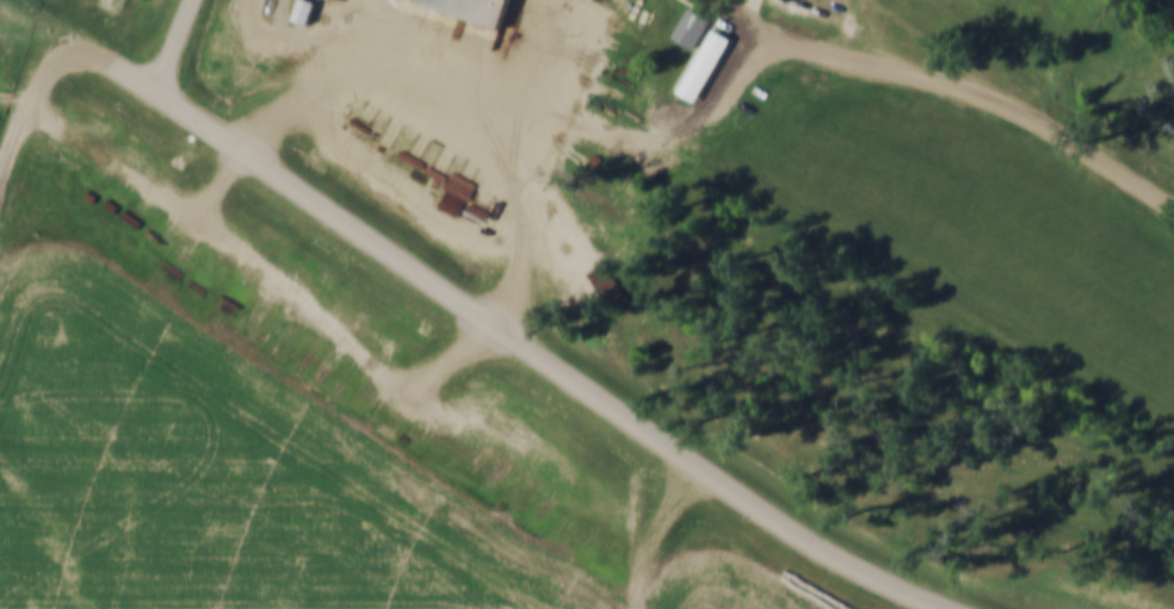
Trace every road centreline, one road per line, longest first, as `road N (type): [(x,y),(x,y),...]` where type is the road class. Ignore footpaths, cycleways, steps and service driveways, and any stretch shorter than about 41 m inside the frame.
road 1 (track): [(949,608),(832,555),(649,439),(165,93),(123,69),(49,46),(55,23),(18,0)]
road 2 (track): [(1173,207),(985,94),(749,33),(708,102)]
road 3 (track): [(633,608),(638,460),(649,439)]
road 4 (track): [(49,46),(0,171)]

